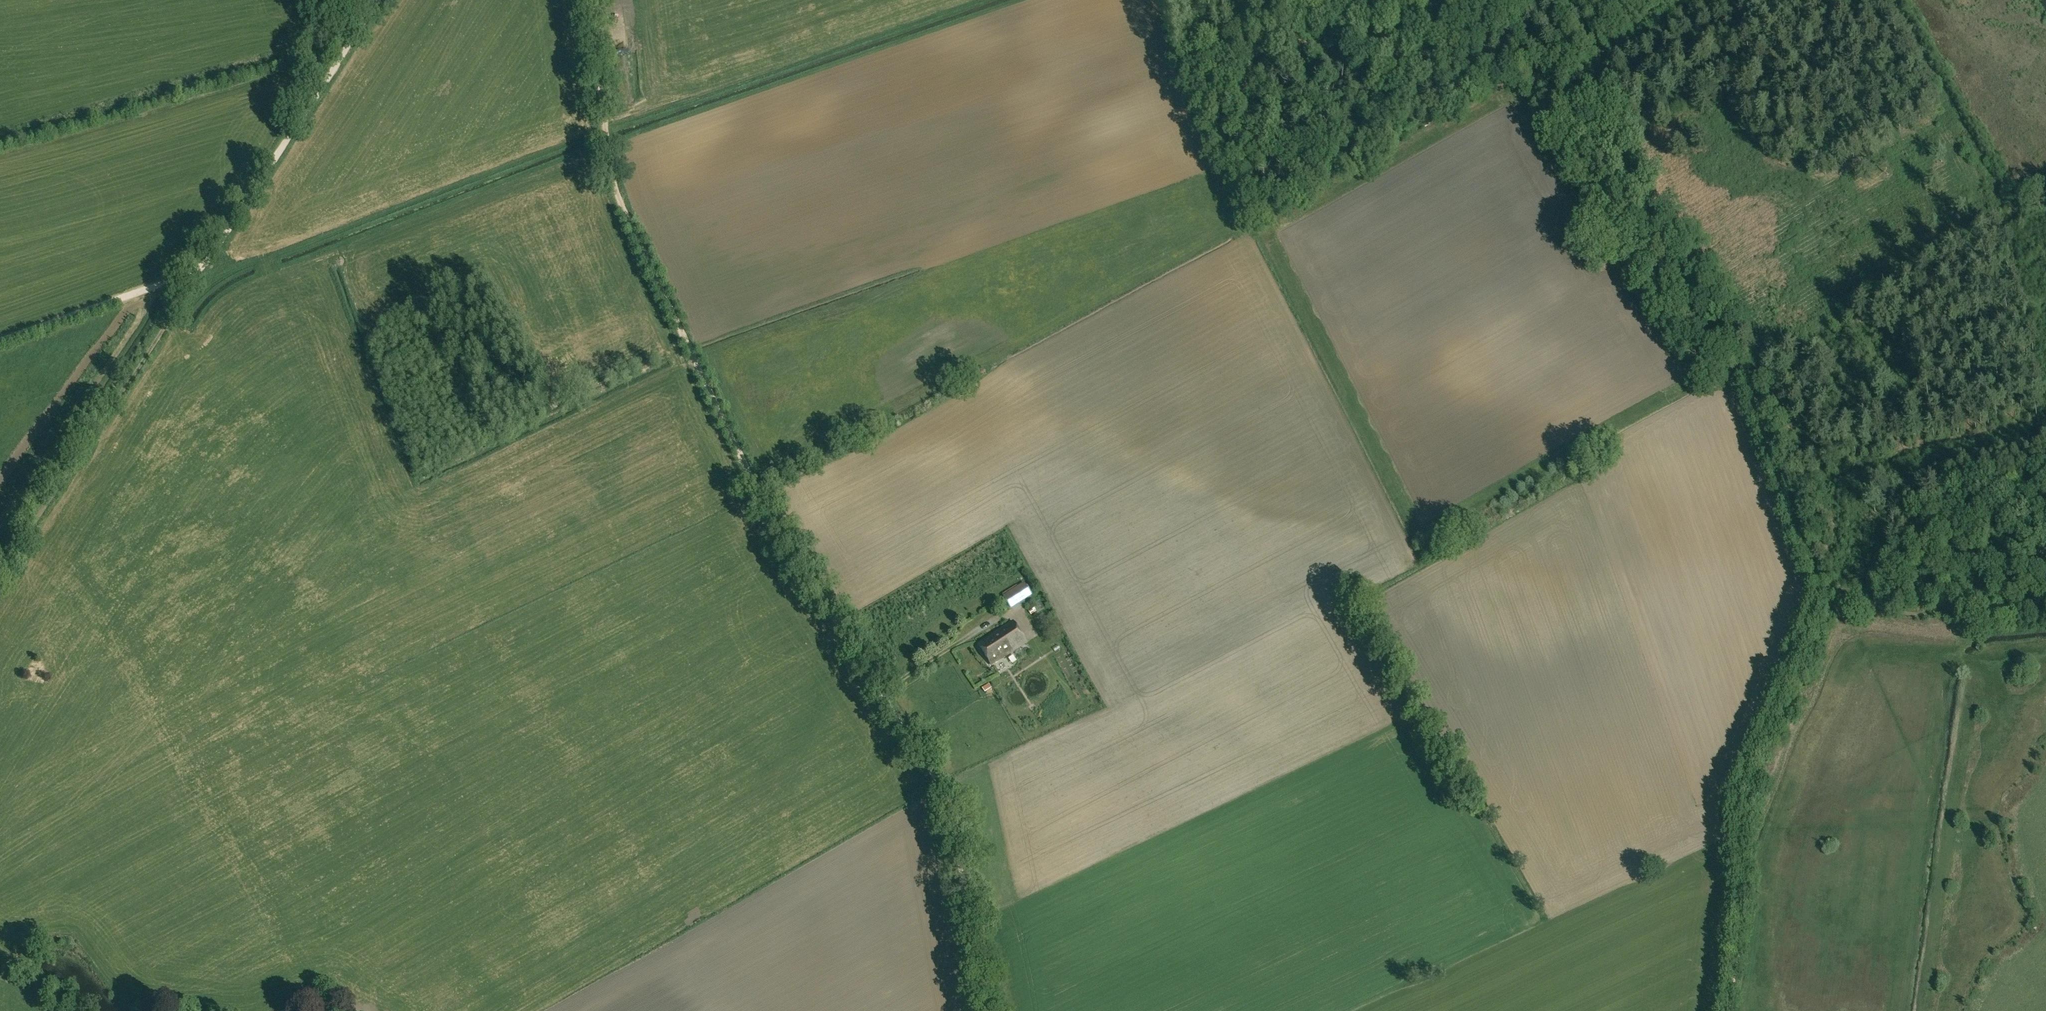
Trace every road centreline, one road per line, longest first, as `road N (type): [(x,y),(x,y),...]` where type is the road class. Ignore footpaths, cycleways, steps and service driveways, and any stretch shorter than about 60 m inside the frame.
road 1 (track): [(987,1010),(945,789),(762,497),(619,197),(590,0)]
road 2 (track): [(1727,1010),(1743,894),(1743,781),(1817,593)]
road 3 (track): [(382,0),(206,266)]
road 4 (track): [(1817,593),(1745,377)]
road 5 (track): [(206,266),(0,343)]

